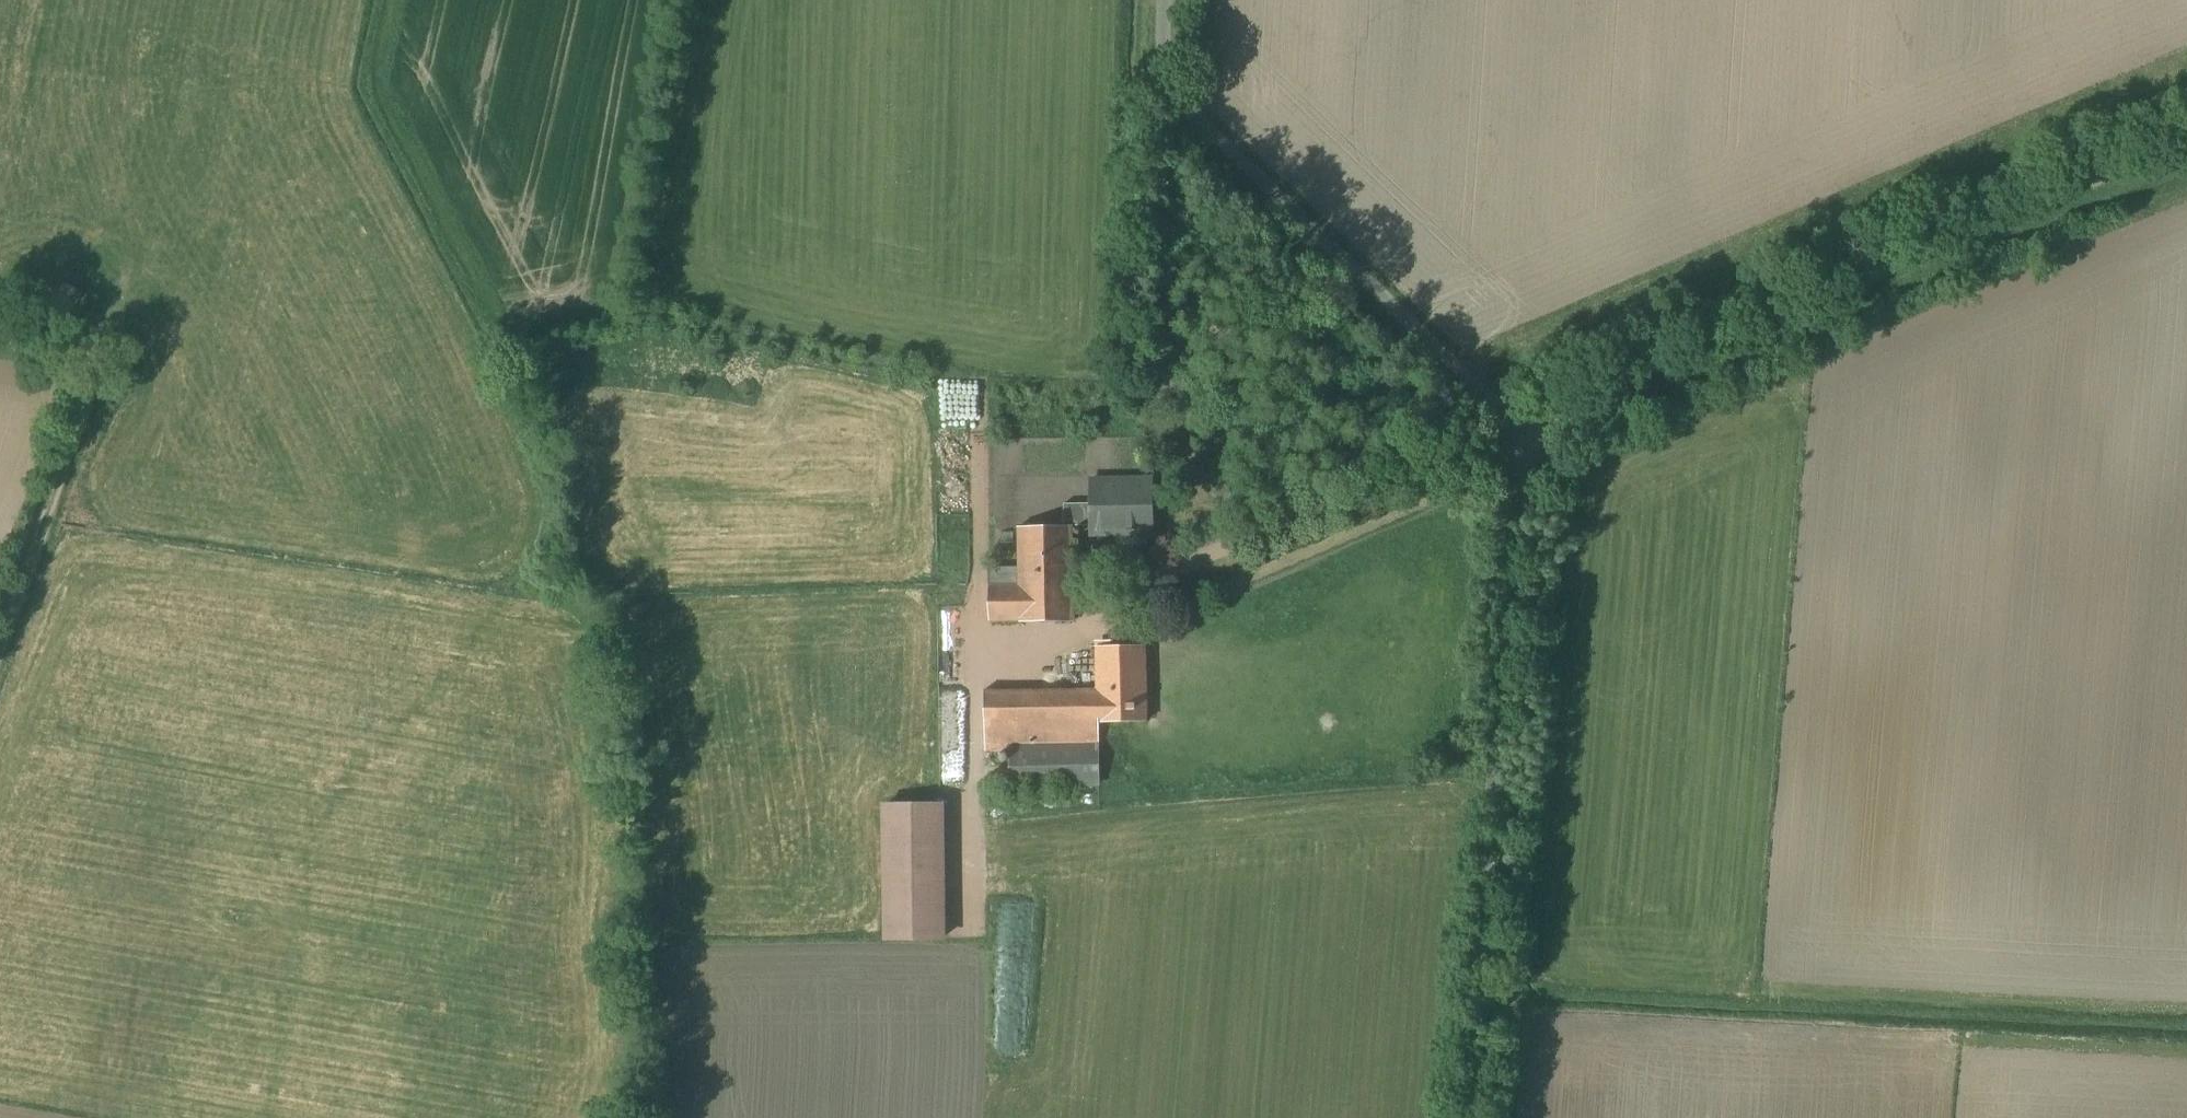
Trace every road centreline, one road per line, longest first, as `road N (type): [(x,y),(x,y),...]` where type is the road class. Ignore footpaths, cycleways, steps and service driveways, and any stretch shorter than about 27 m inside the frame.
road 1 (unclassified): [(1522,433),(2186,138)]
road 2 (unclassified): [(1466,1117),(1522,433)]
road 3 (unclassified): [(1522,433),(1181,98),(1165,60),(1166,0)]
road 4 (track): [(0,623),(97,377)]

